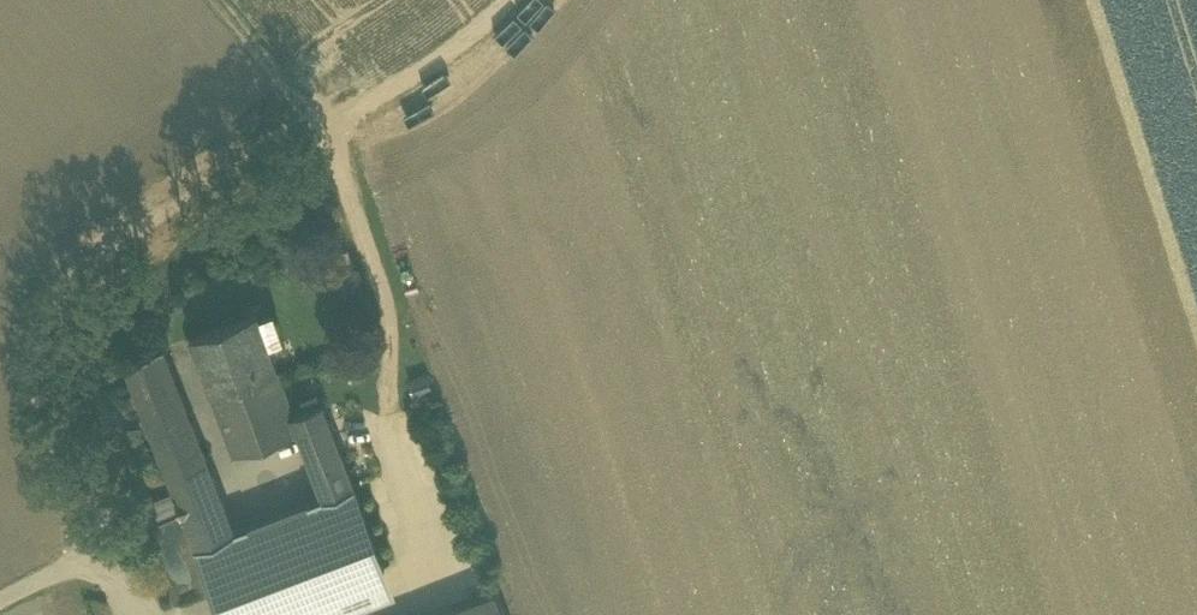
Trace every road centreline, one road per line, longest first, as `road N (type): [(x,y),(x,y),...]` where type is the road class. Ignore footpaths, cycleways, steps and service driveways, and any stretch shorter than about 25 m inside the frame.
road 1 (track): [(222,0),(318,115),(62,269),(25,366),(49,445),(106,546)]
road 2 (track): [(489,0),(407,68),(318,115),(385,296),(390,414)]

